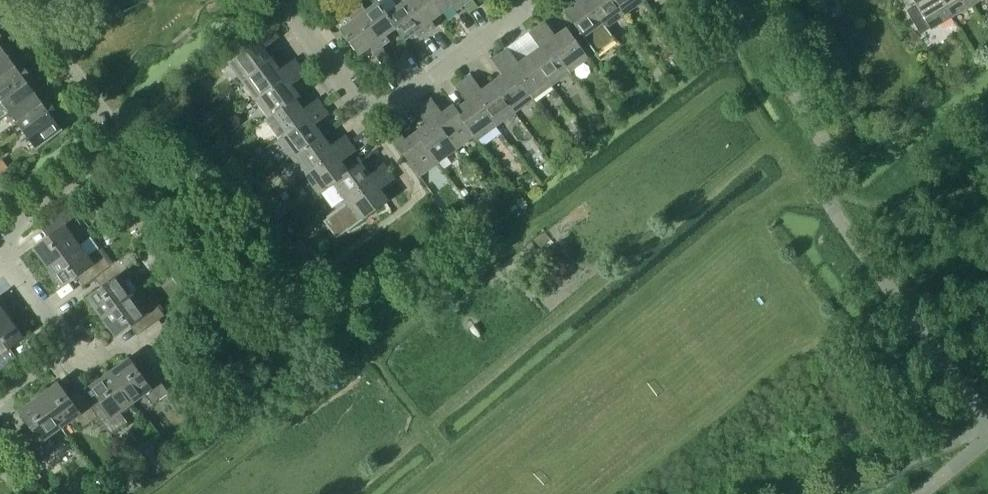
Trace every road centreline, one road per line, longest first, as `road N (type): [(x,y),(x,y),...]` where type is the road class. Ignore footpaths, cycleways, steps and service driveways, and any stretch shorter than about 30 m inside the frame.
road 1 (residential): [(286,0),(362,109),(380,107),(532,0)]
road 2 (residential): [(0,239),(119,143),(30,8)]
road 3 (residential): [(0,252),(64,339),(64,350),(0,398)]

